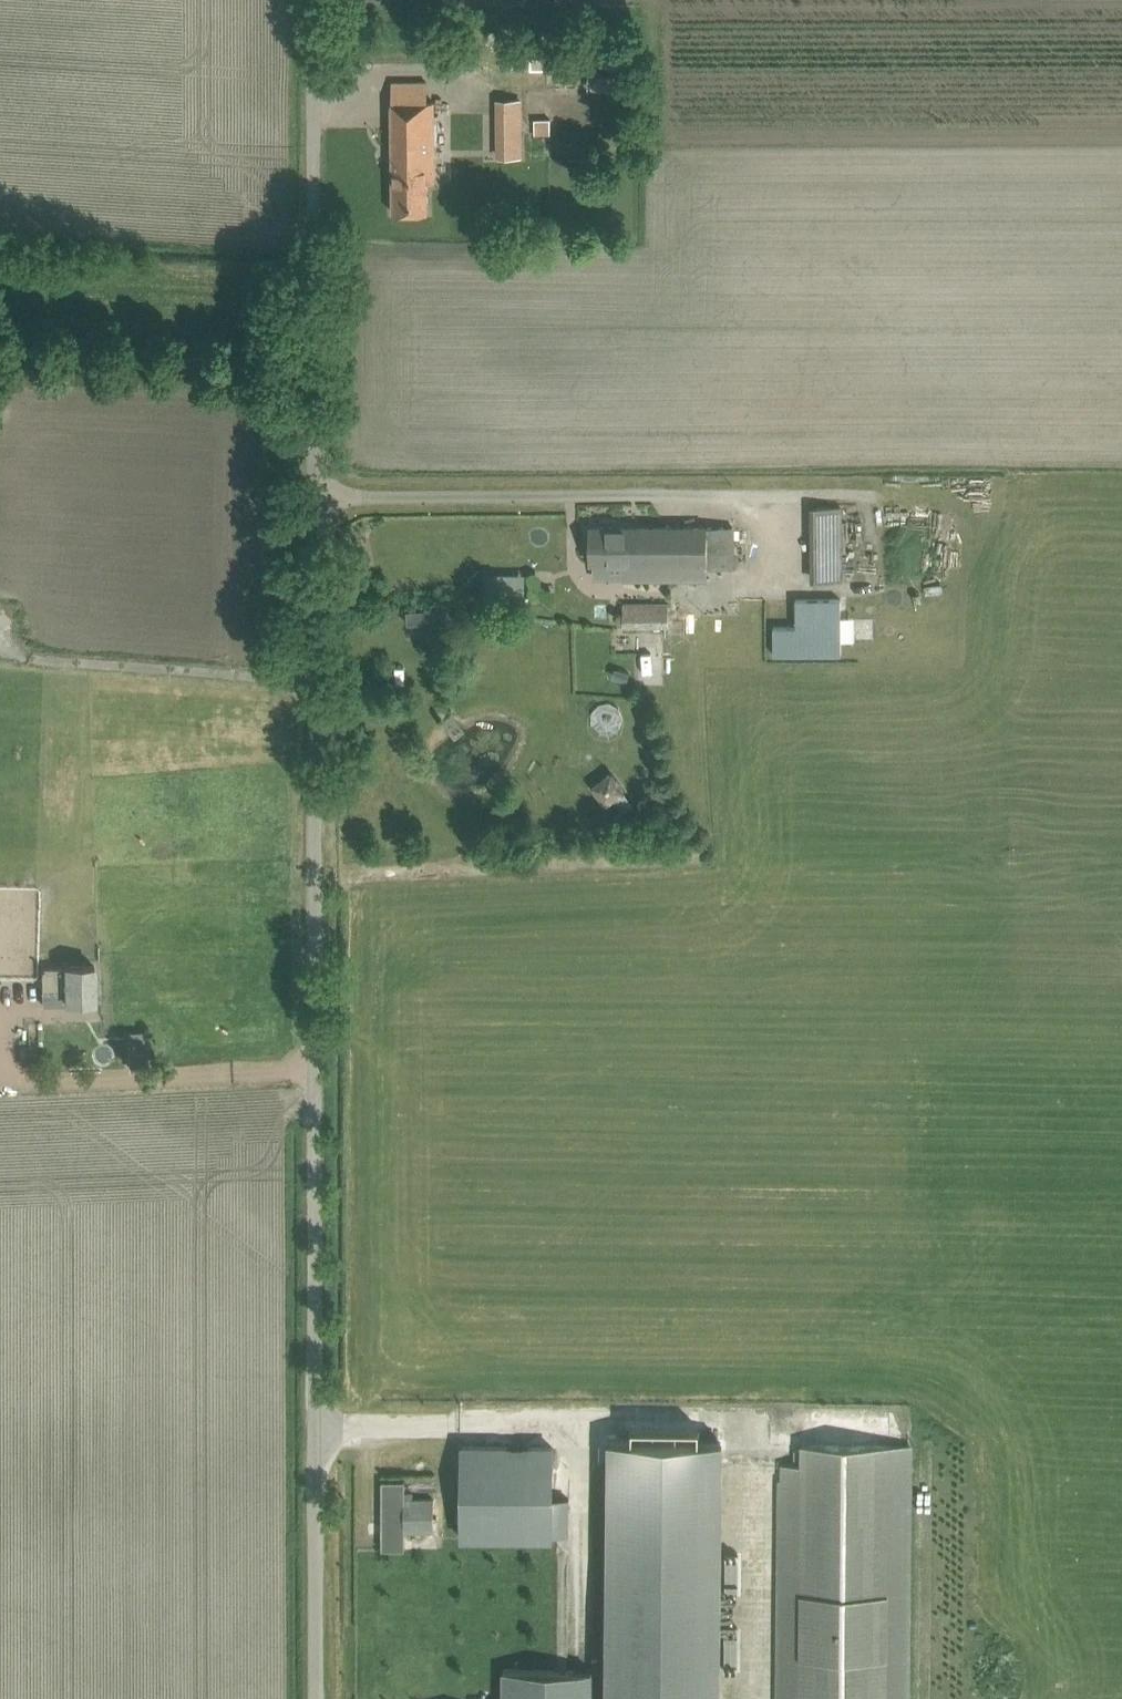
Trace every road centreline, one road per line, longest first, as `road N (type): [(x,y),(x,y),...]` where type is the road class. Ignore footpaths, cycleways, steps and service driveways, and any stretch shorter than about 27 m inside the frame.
road 1 (unclassified): [(316,1698),(313,0)]

